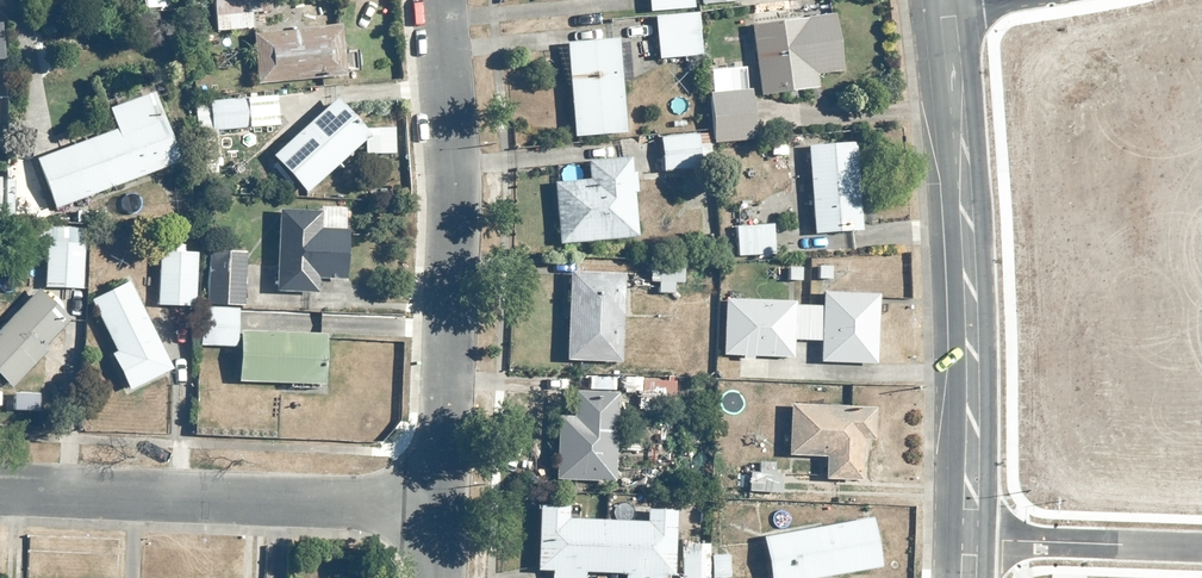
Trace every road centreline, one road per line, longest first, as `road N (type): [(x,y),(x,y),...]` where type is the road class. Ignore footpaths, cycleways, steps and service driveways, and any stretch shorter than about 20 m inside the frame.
road 1 (tertiary): [(973,539),(969,215),(950,0)]
road 2 (residential): [(438,508),(450,240),(435,0)]
road 3 (residential): [(0,489),(438,508)]
road 4 (residential): [(973,539),(1201,548)]

